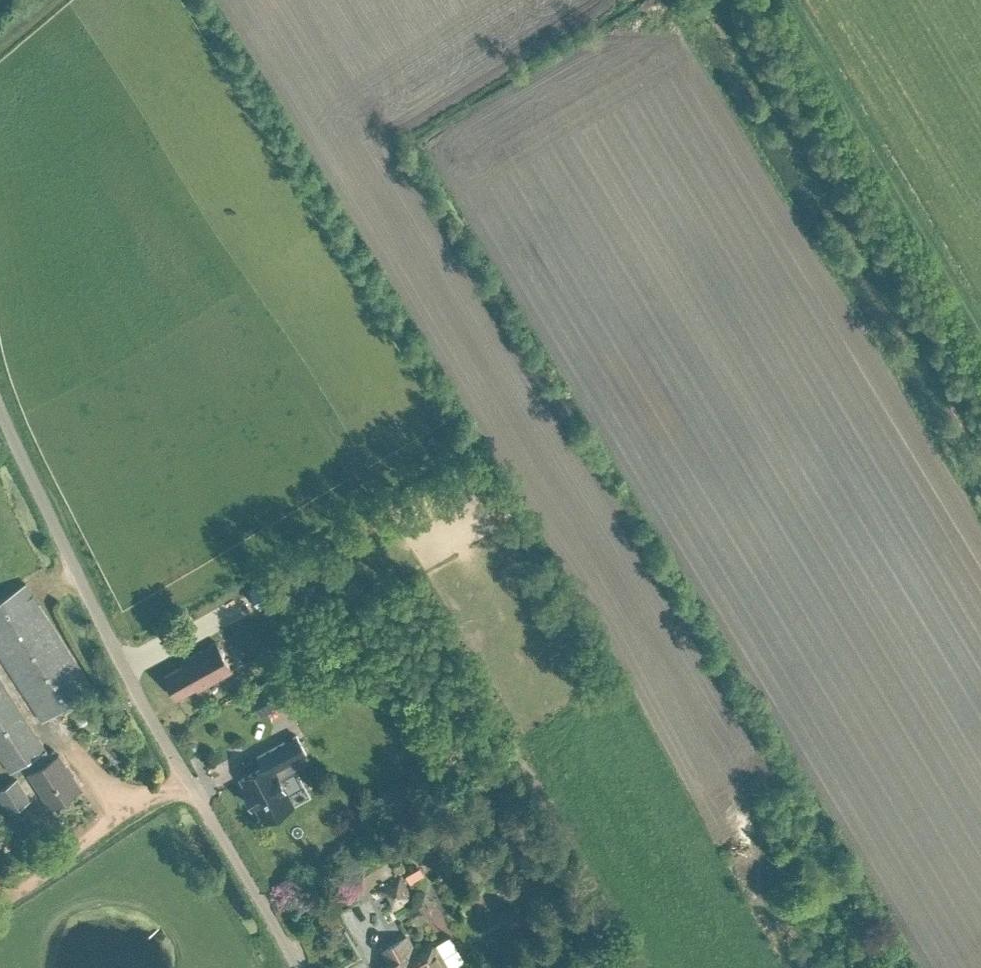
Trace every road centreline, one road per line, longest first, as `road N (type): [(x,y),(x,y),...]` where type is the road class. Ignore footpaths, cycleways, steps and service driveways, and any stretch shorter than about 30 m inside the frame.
road 1 (unclassified): [(298,967),(143,701),(0,411)]

